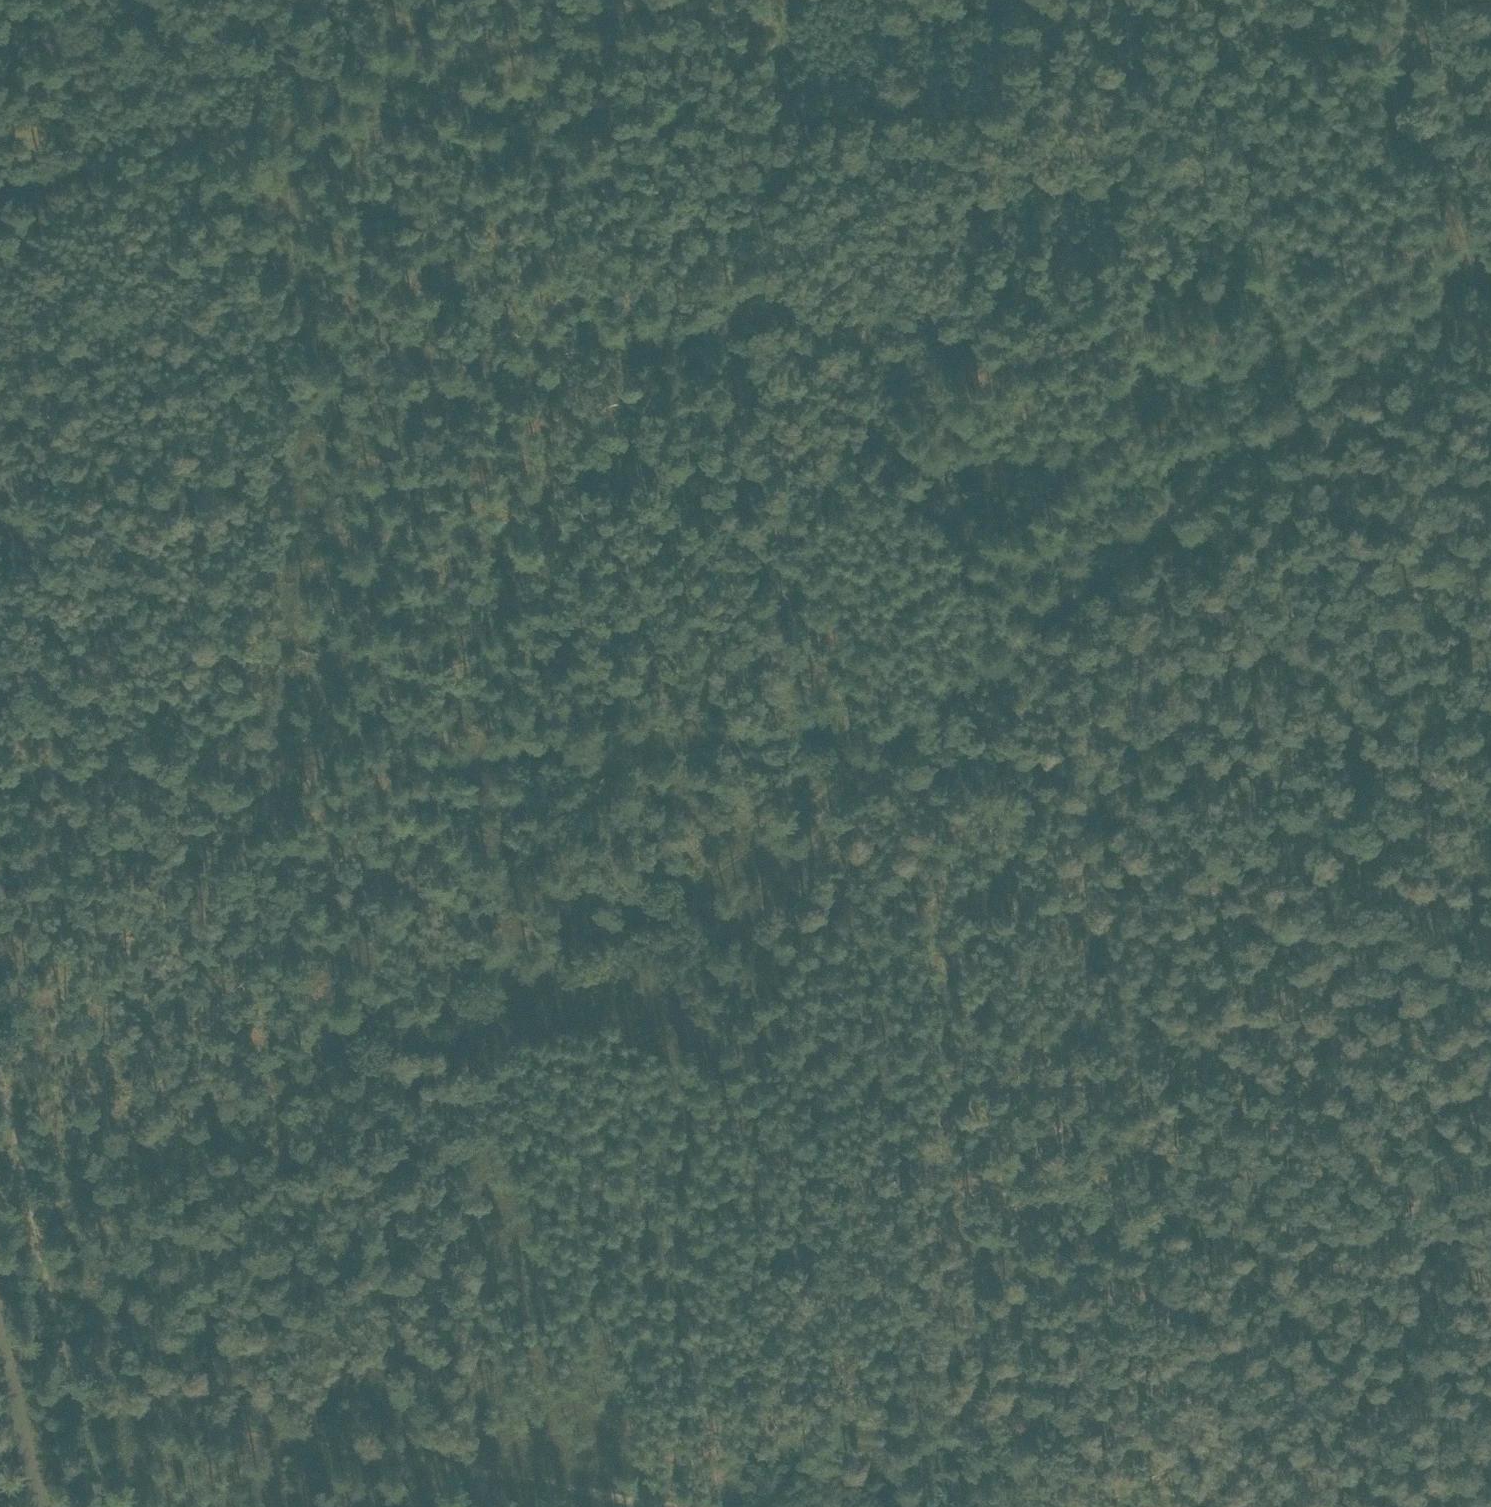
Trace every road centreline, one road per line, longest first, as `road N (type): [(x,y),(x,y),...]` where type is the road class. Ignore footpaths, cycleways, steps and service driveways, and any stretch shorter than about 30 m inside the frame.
road 1 (unclassified): [(32,1506),(0,1372)]

